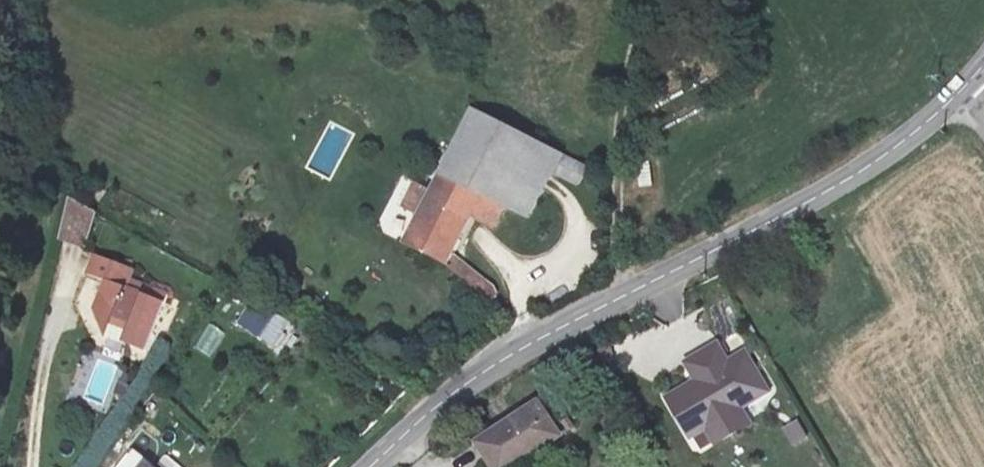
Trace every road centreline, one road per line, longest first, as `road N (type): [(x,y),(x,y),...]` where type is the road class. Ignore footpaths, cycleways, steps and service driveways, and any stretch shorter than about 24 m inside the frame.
road 1 (unclassified): [(963,89),(878,163),(486,368),(373,466)]
road 2 (track): [(657,0),(624,79),(627,295)]

